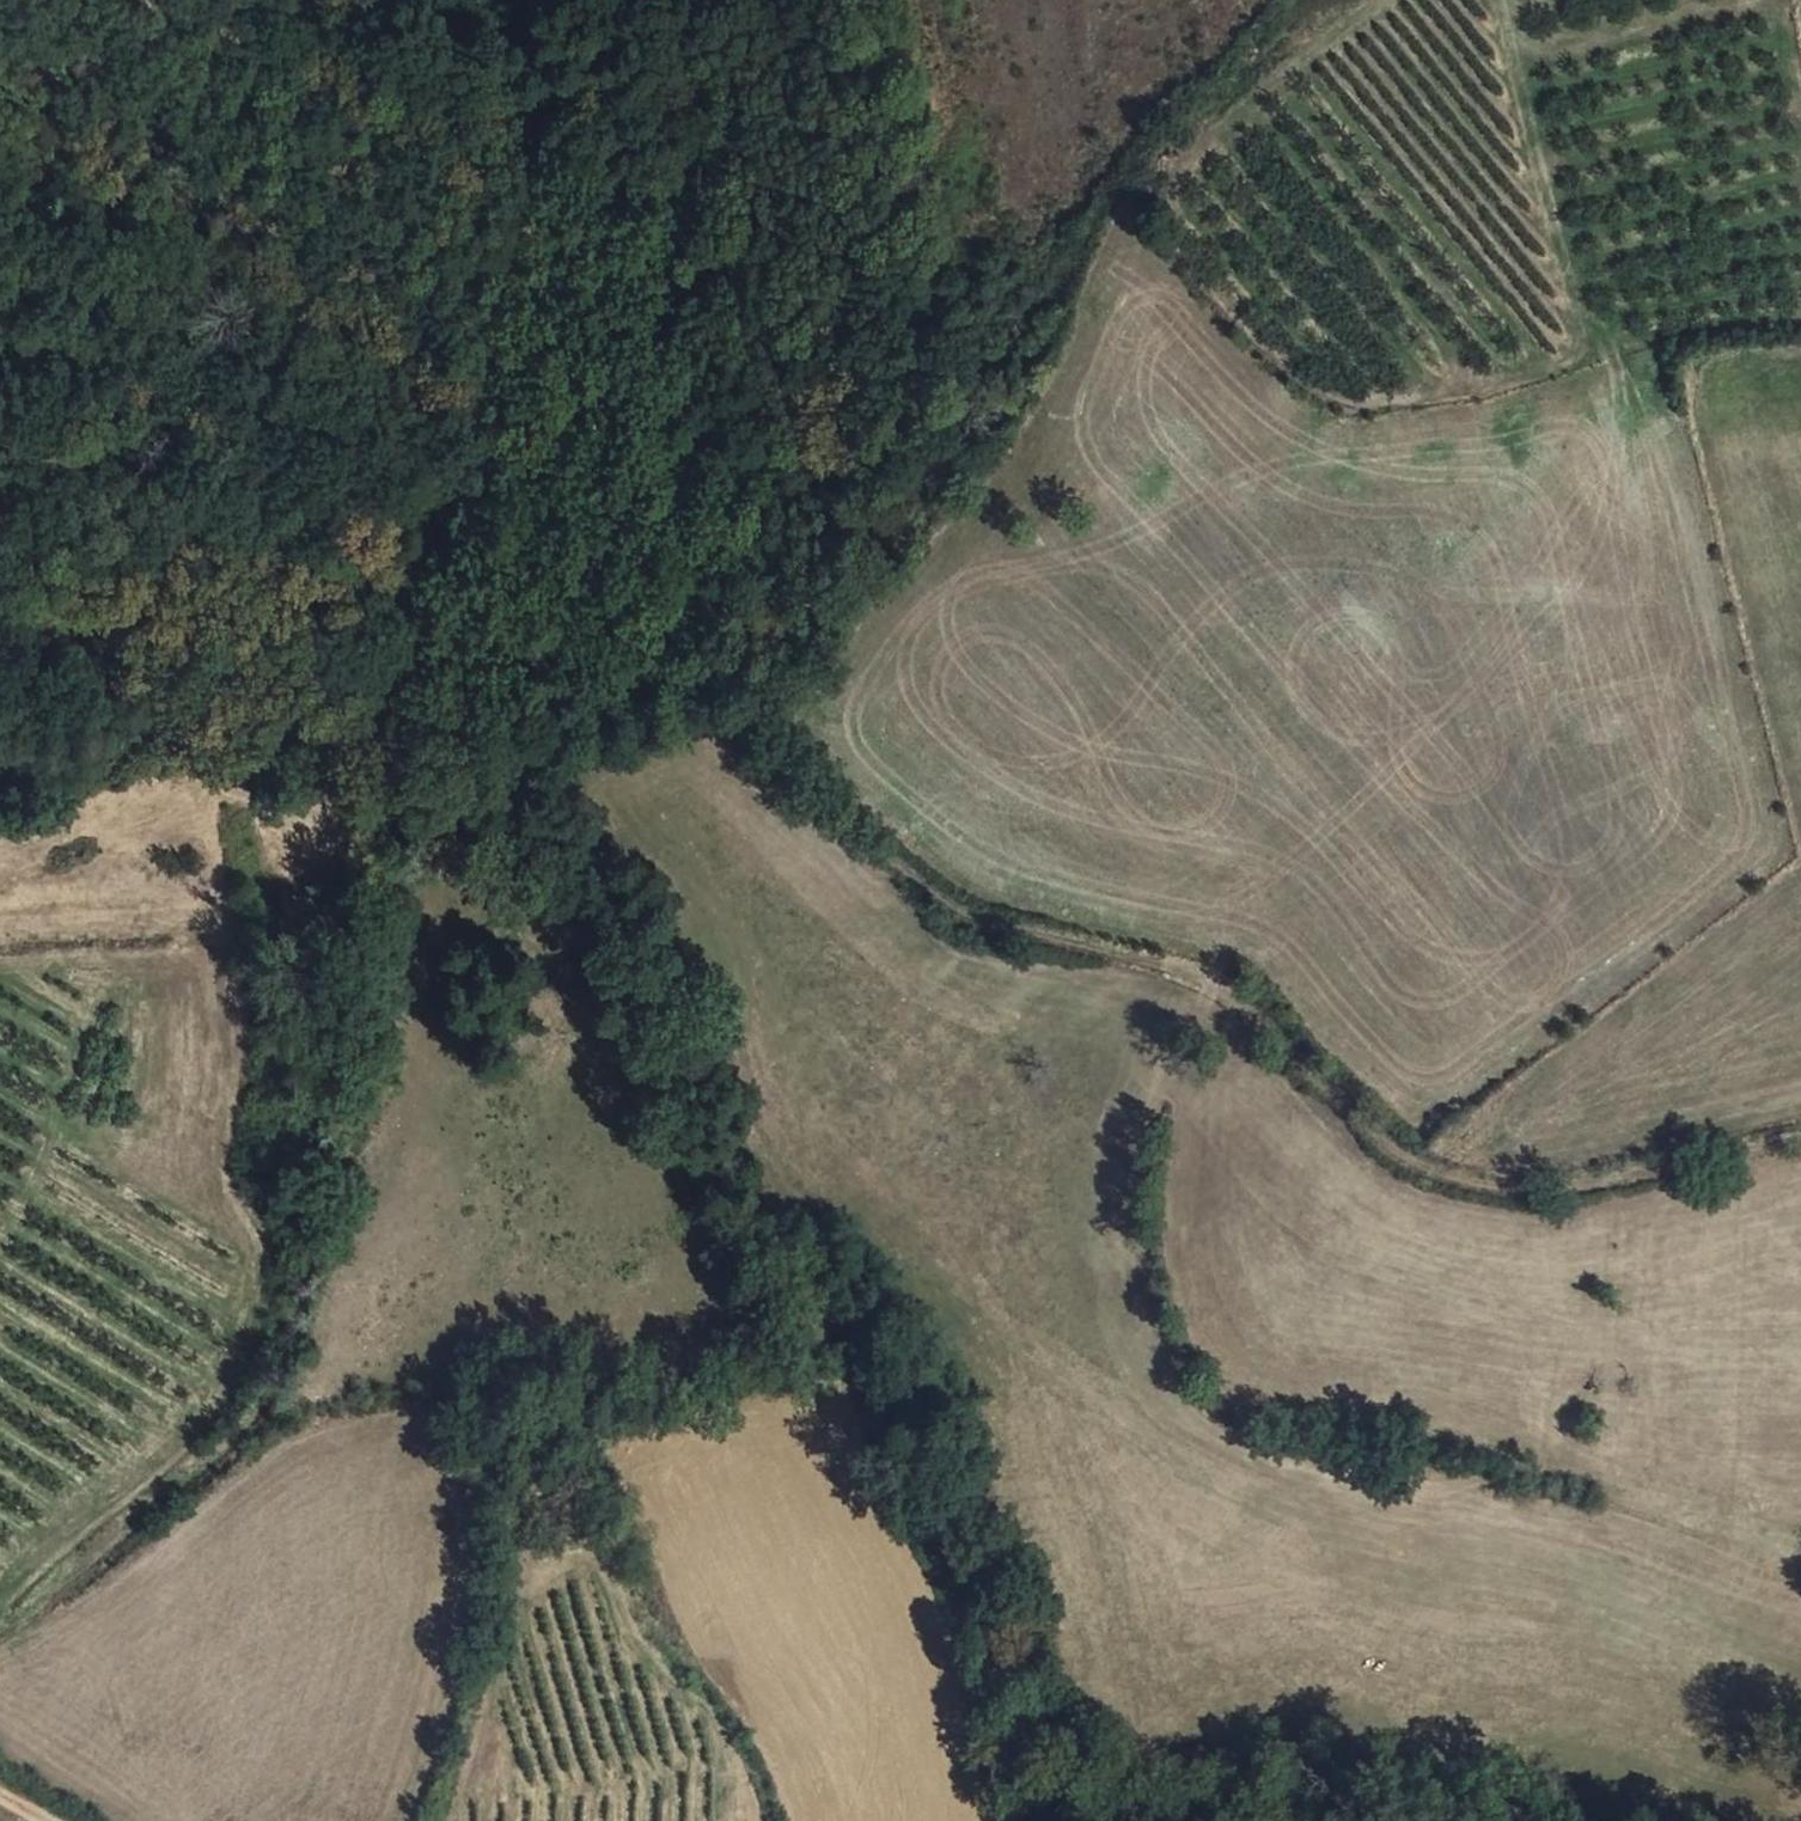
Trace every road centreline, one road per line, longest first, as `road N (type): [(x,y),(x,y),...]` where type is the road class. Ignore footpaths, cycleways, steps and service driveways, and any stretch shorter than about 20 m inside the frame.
road 1 (track): [(0,1635),(125,1539),(232,1435),(282,1345),(302,1212),(254,1205),(235,1165),(242,1007),(226,961),(238,923),(273,897),(306,829),(383,852),(422,766),(471,739),(593,744),(722,682),(861,840),(950,900),(1042,940),(1210,985),(1373,1136),(1481,1185),(1558,1188),(1800,1137)]
road 2 (track): [(1499,0),(1579,310)]
road 3 (track): [(1177,138),(1290,31),(1350,0)]

